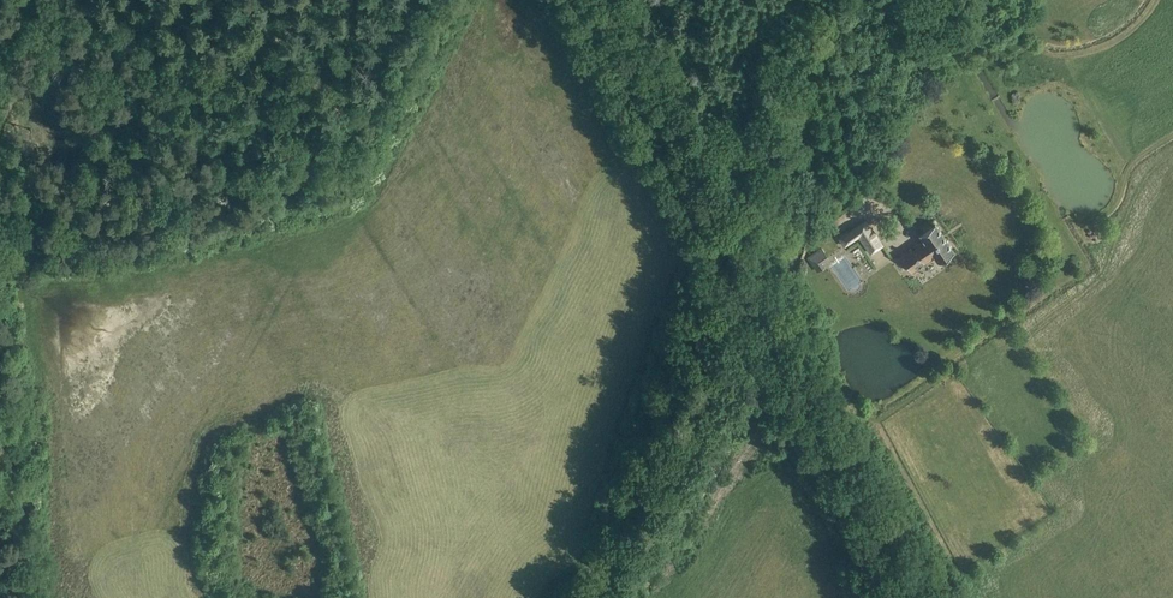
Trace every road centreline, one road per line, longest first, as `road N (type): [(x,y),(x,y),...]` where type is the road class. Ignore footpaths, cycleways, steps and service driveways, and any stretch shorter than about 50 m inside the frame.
road 1 (track): [(587,0),(722,248),(595,597)]
road 2 (track): [(250,0),(203,35),(142,62),(88,76),(42,70),(0,122)]
road 3 (track): [(882,207),(838,164),(804,57),(812,0)]
road 4 (track): [(919,597),(846,463),(860,424)]
road 5 (track): [(1071,216),(1106,214),(1131,165),(1172,136)]

